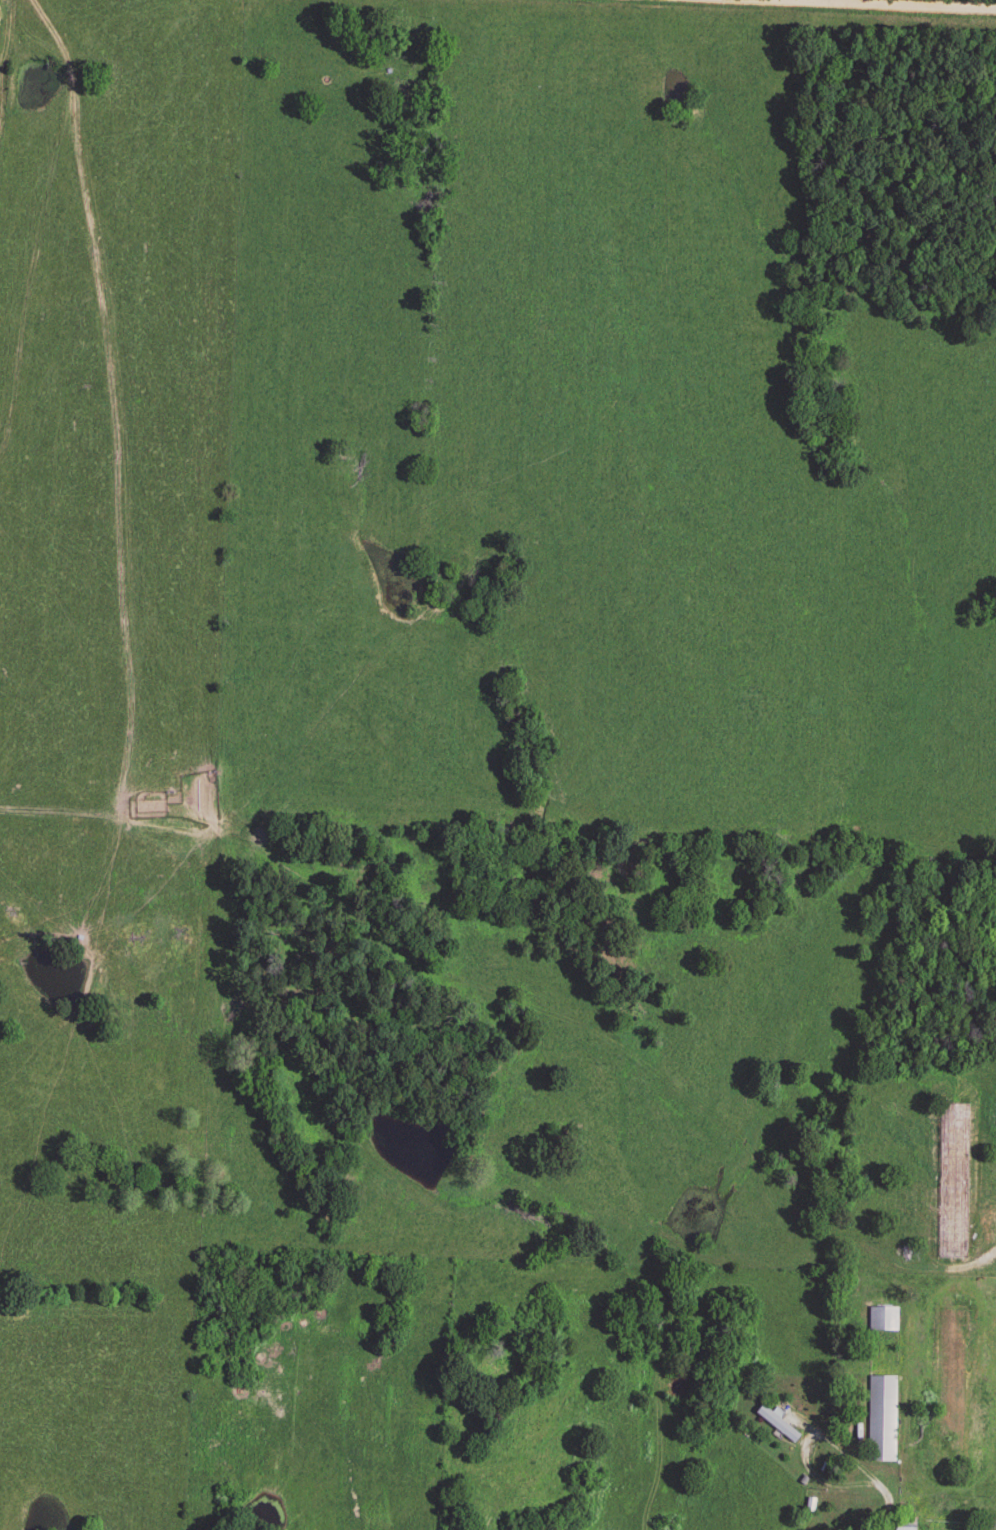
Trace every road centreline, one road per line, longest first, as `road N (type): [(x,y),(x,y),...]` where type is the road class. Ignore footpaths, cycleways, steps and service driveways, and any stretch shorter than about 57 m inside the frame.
road 1 (residential): [(995,10),(690,0)]

